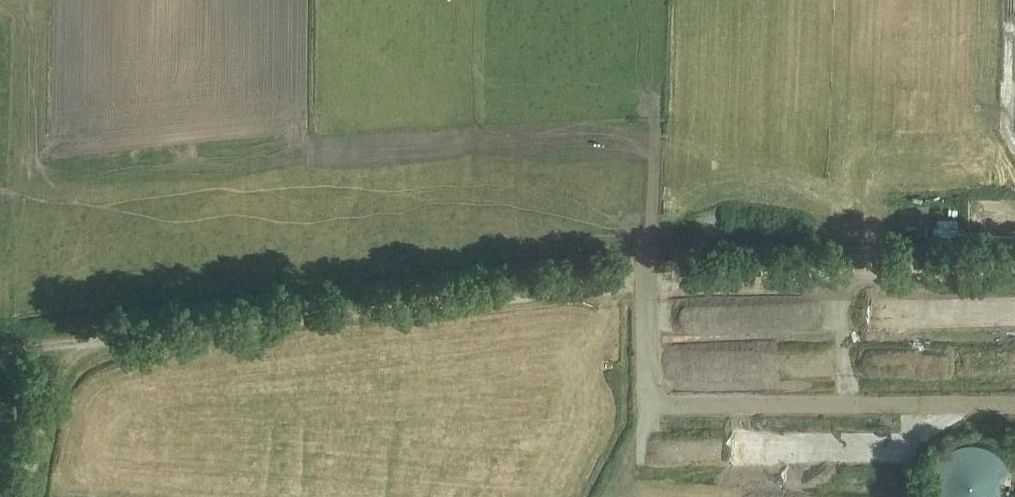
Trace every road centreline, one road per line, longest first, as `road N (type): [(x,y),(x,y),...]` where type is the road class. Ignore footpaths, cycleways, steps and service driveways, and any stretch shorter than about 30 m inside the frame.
road 1 (track): [(0,353),(657,282),(1014,270)]
road 2 (unclassified): [(23,496),(38,423),(30,393),(0,364)]

